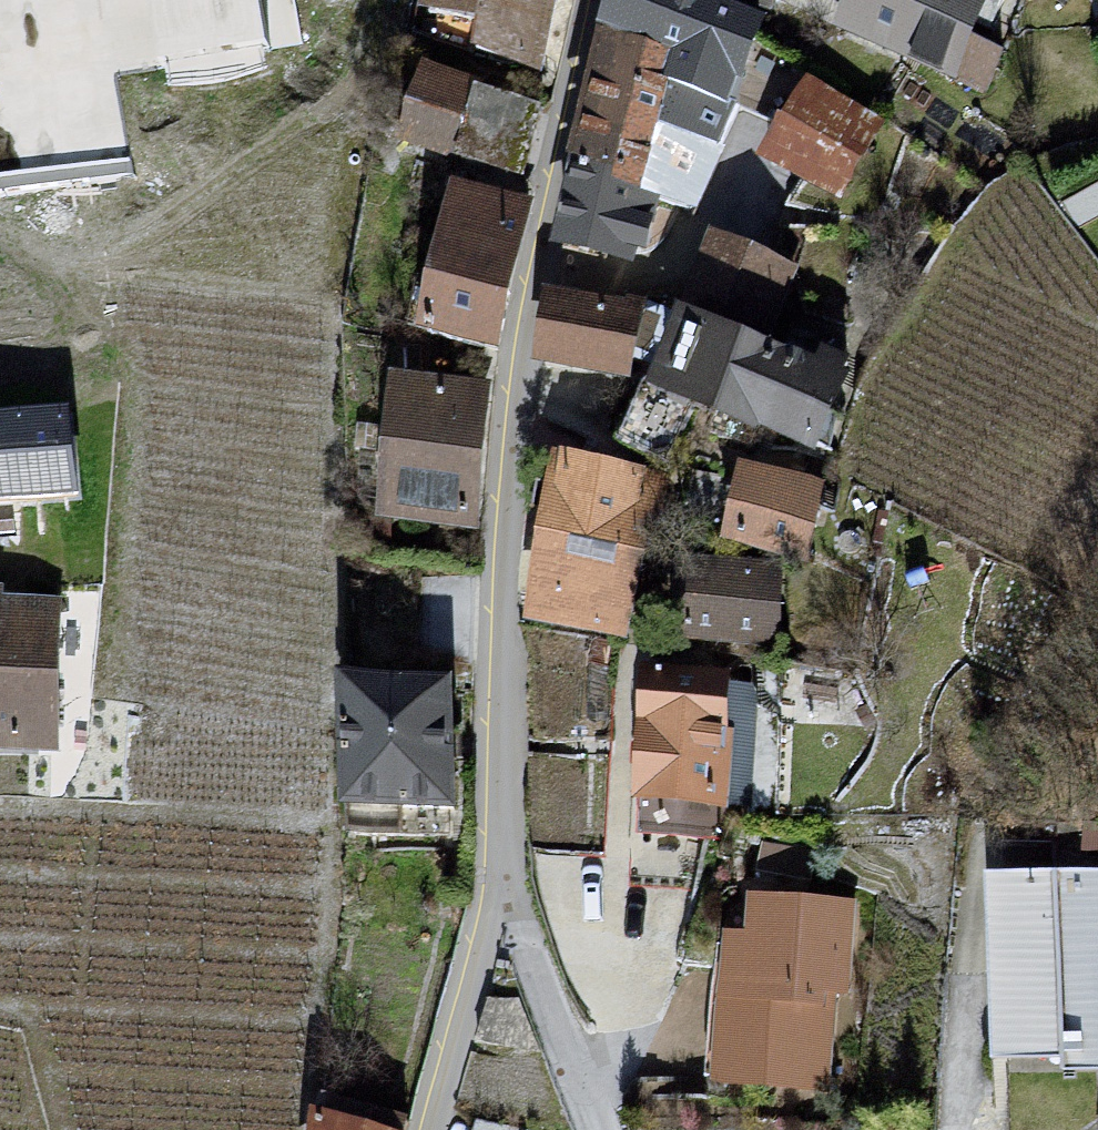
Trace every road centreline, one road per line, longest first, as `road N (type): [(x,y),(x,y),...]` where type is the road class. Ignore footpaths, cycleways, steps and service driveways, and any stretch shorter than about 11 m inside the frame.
road 1 (residential): [(588,0),(521,378),(484,875)]
road 2 (residential): [(484,875),(584,1129)]
road 3 (residential): [(422,1129),(484,875)]

